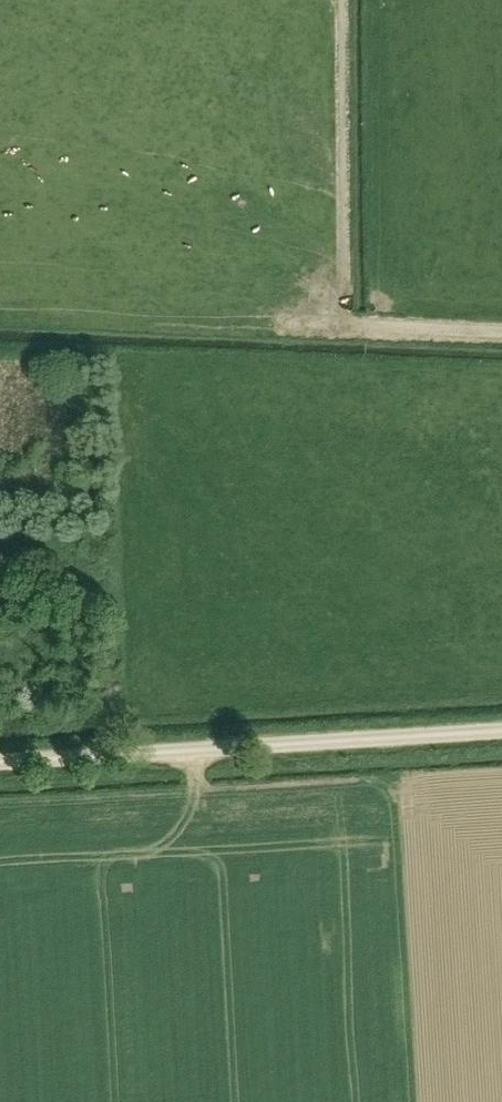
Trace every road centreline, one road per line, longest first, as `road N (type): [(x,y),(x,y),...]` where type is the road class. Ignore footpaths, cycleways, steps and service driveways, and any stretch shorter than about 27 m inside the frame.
road 1 (unclassified): [(0,763),(501,730)]

